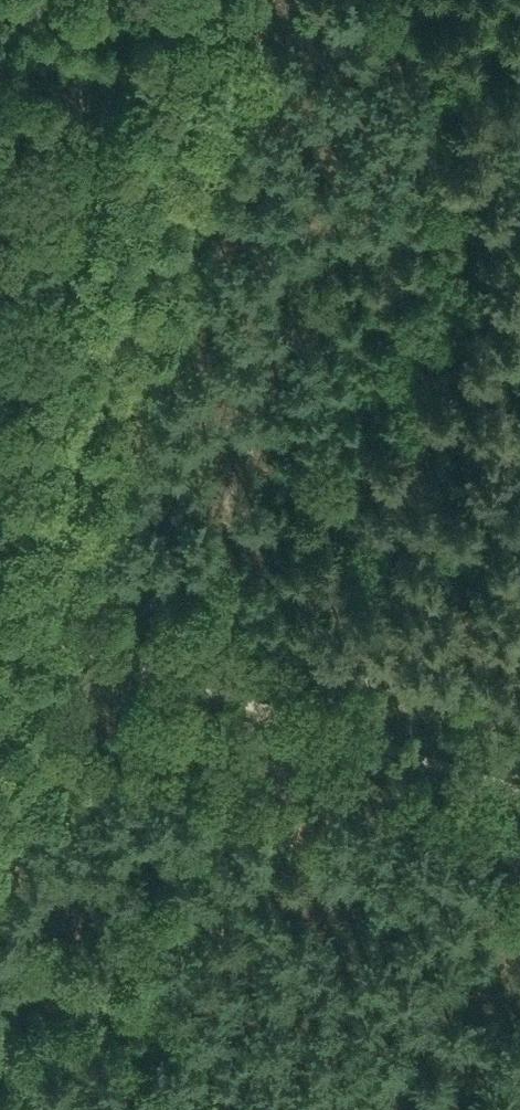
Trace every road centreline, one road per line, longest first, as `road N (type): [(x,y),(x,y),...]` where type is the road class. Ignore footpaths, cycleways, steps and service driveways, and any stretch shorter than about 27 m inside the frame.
road 1 (track): [(87,0),(208,37),(0,666)]
road 2 (track): [(519,793),(0,627)]
road 3 (track): [(0,44),(187,103)]

